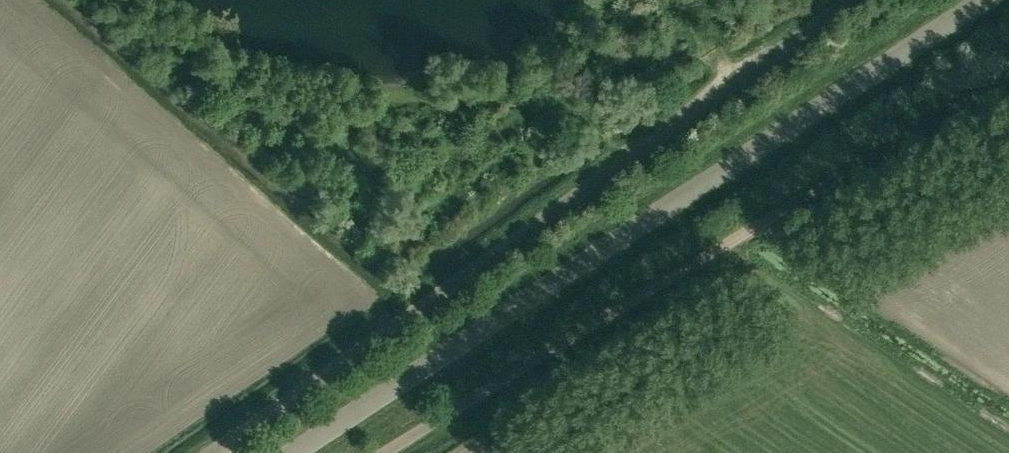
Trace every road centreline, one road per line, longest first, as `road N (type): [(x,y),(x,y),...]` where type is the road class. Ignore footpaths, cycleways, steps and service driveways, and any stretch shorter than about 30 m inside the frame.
road 1 (unclassified): [(297,452),(987,0)]
road 2 (unclassified): [(210,452),(855,0)]
road 3 (unclassified): [(386,452),(1008,90)]

